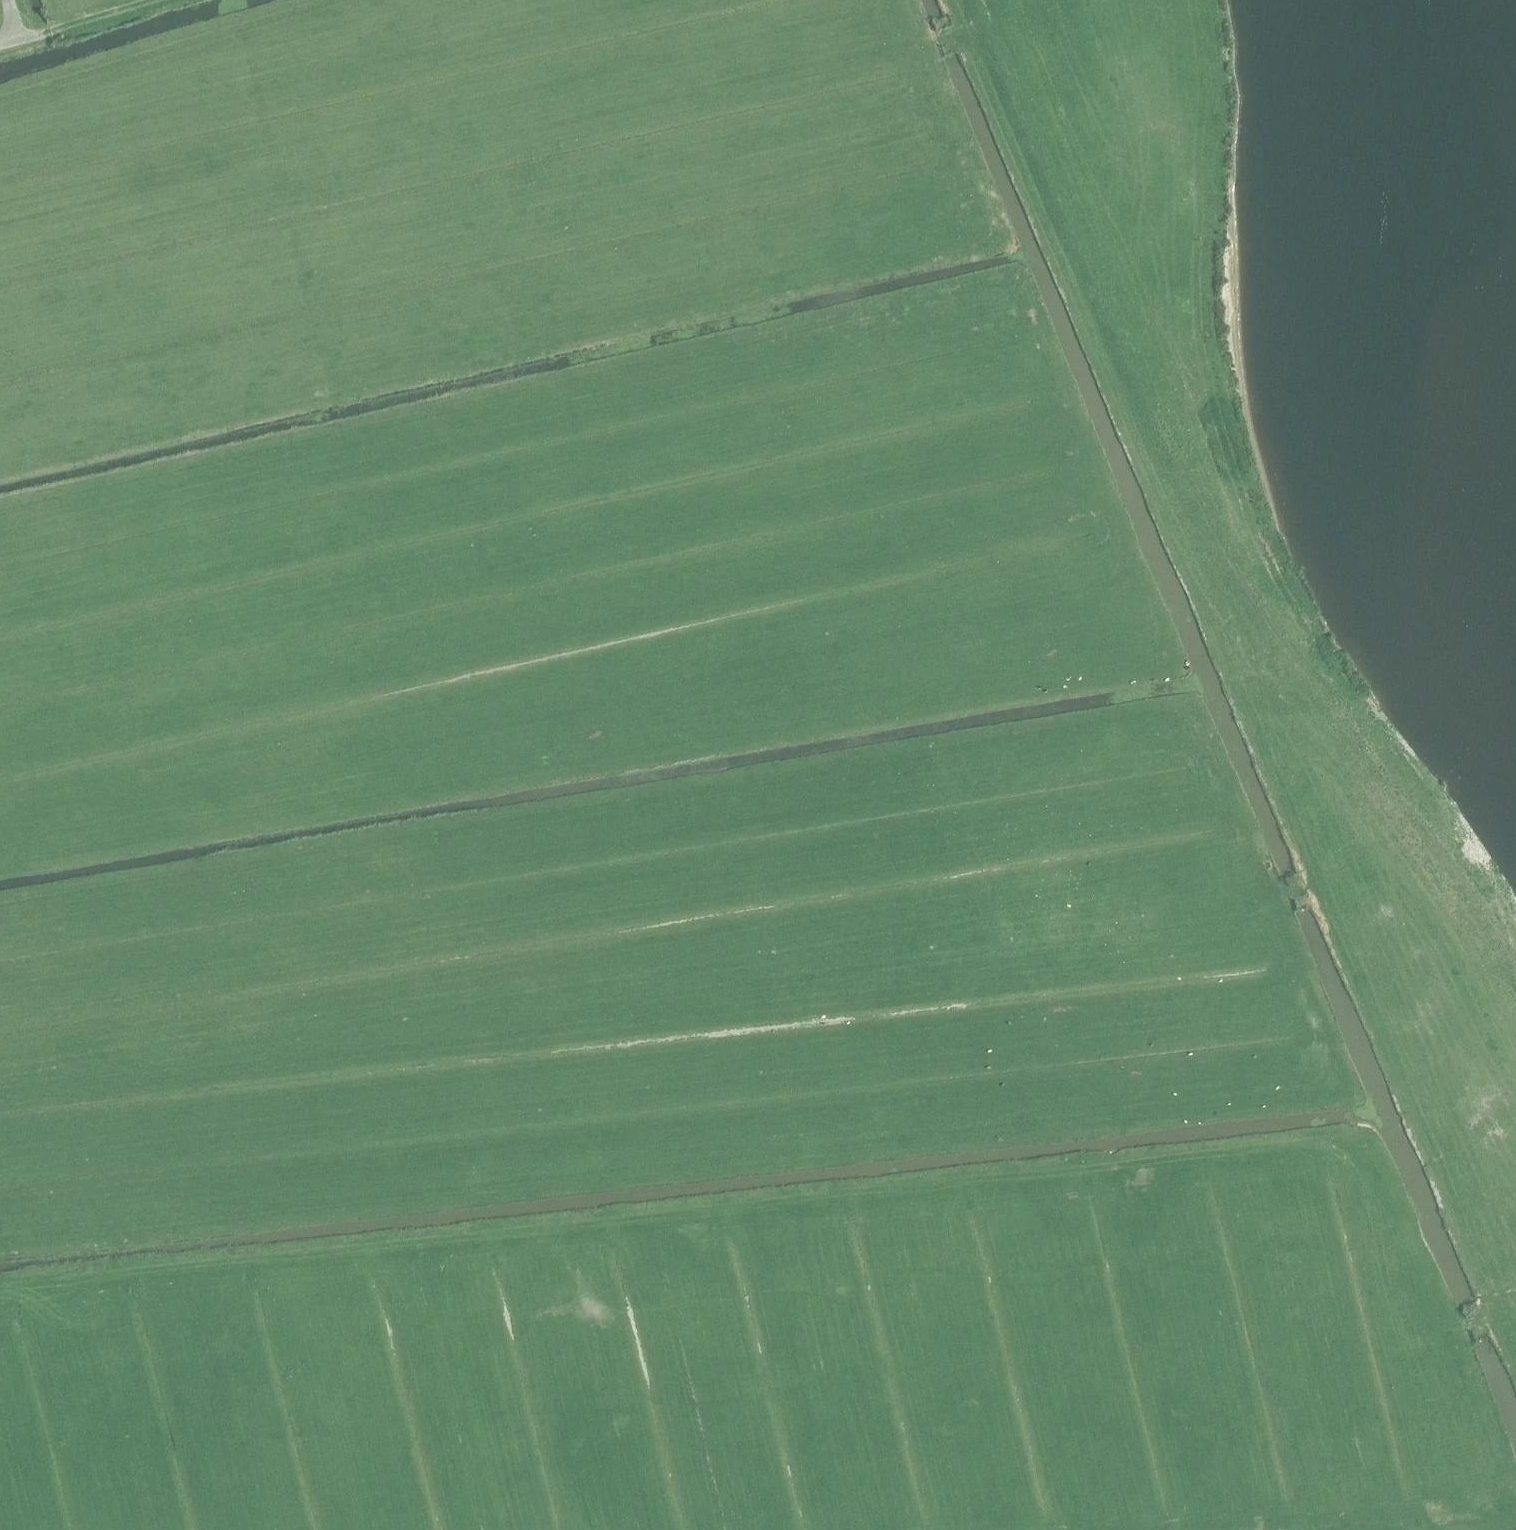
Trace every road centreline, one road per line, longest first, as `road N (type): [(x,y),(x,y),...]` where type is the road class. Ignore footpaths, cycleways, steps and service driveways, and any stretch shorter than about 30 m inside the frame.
road 1 (track): [(158,0),(11,38)]

